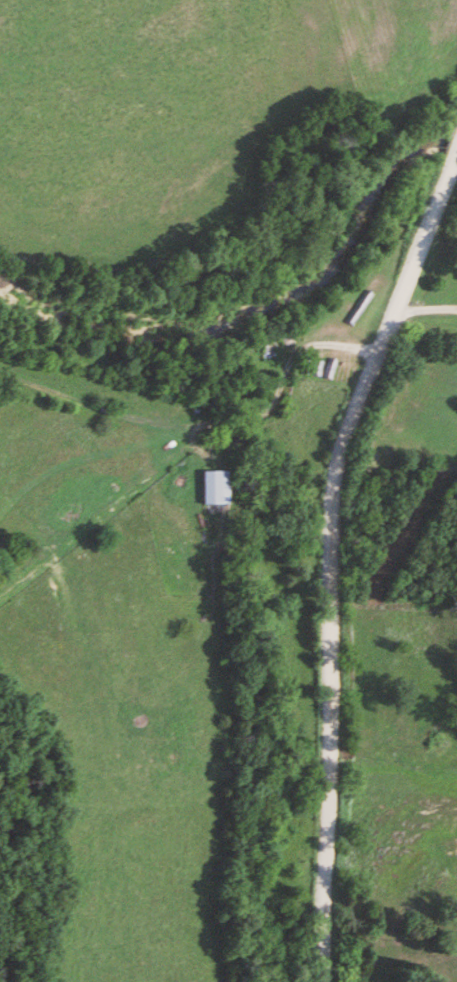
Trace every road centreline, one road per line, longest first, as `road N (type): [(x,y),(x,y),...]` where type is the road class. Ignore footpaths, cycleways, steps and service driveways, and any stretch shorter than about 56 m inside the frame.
road 1 (residential): [(323,981),(332,513),(344,435),(456,143)]

